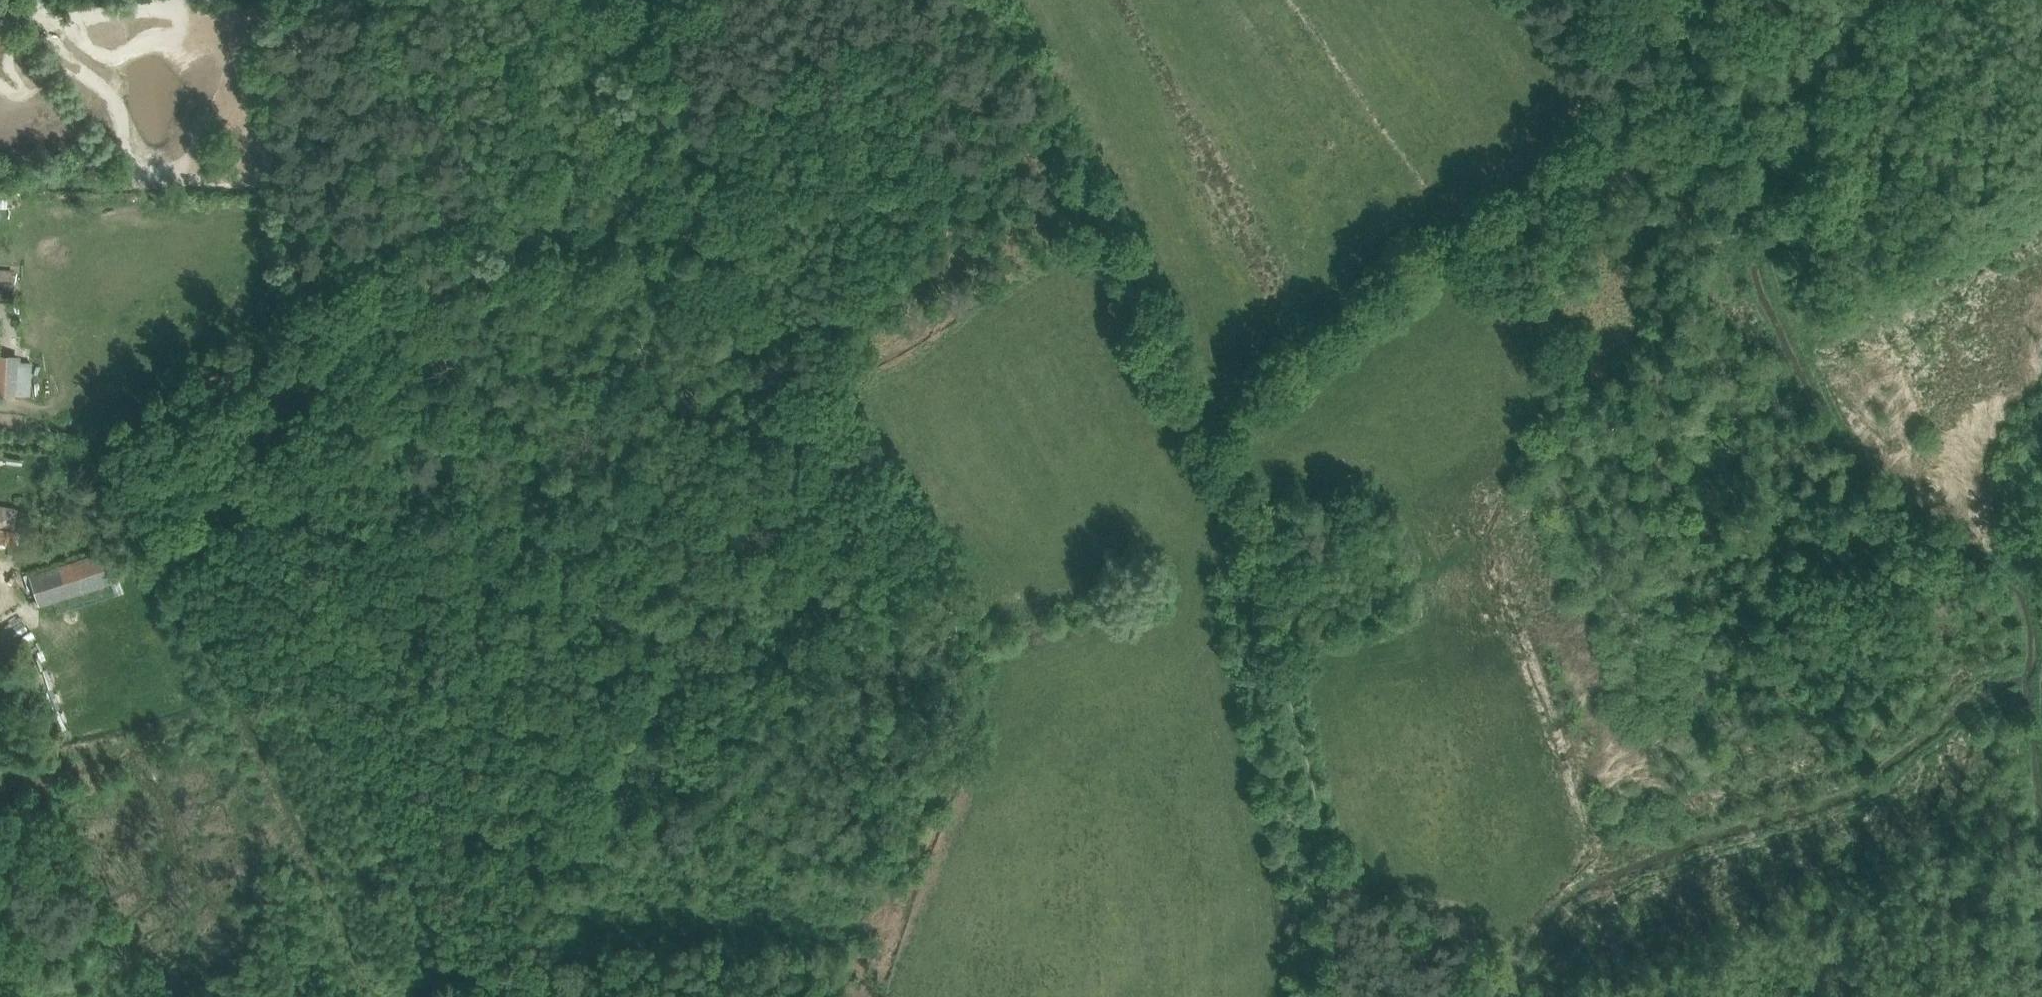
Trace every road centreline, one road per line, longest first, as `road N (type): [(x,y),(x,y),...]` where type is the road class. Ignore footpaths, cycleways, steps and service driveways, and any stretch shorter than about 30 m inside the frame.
road 1 (track): [(1333,996),(1331,880),(1225,463),(1014,45),(977,0)]

